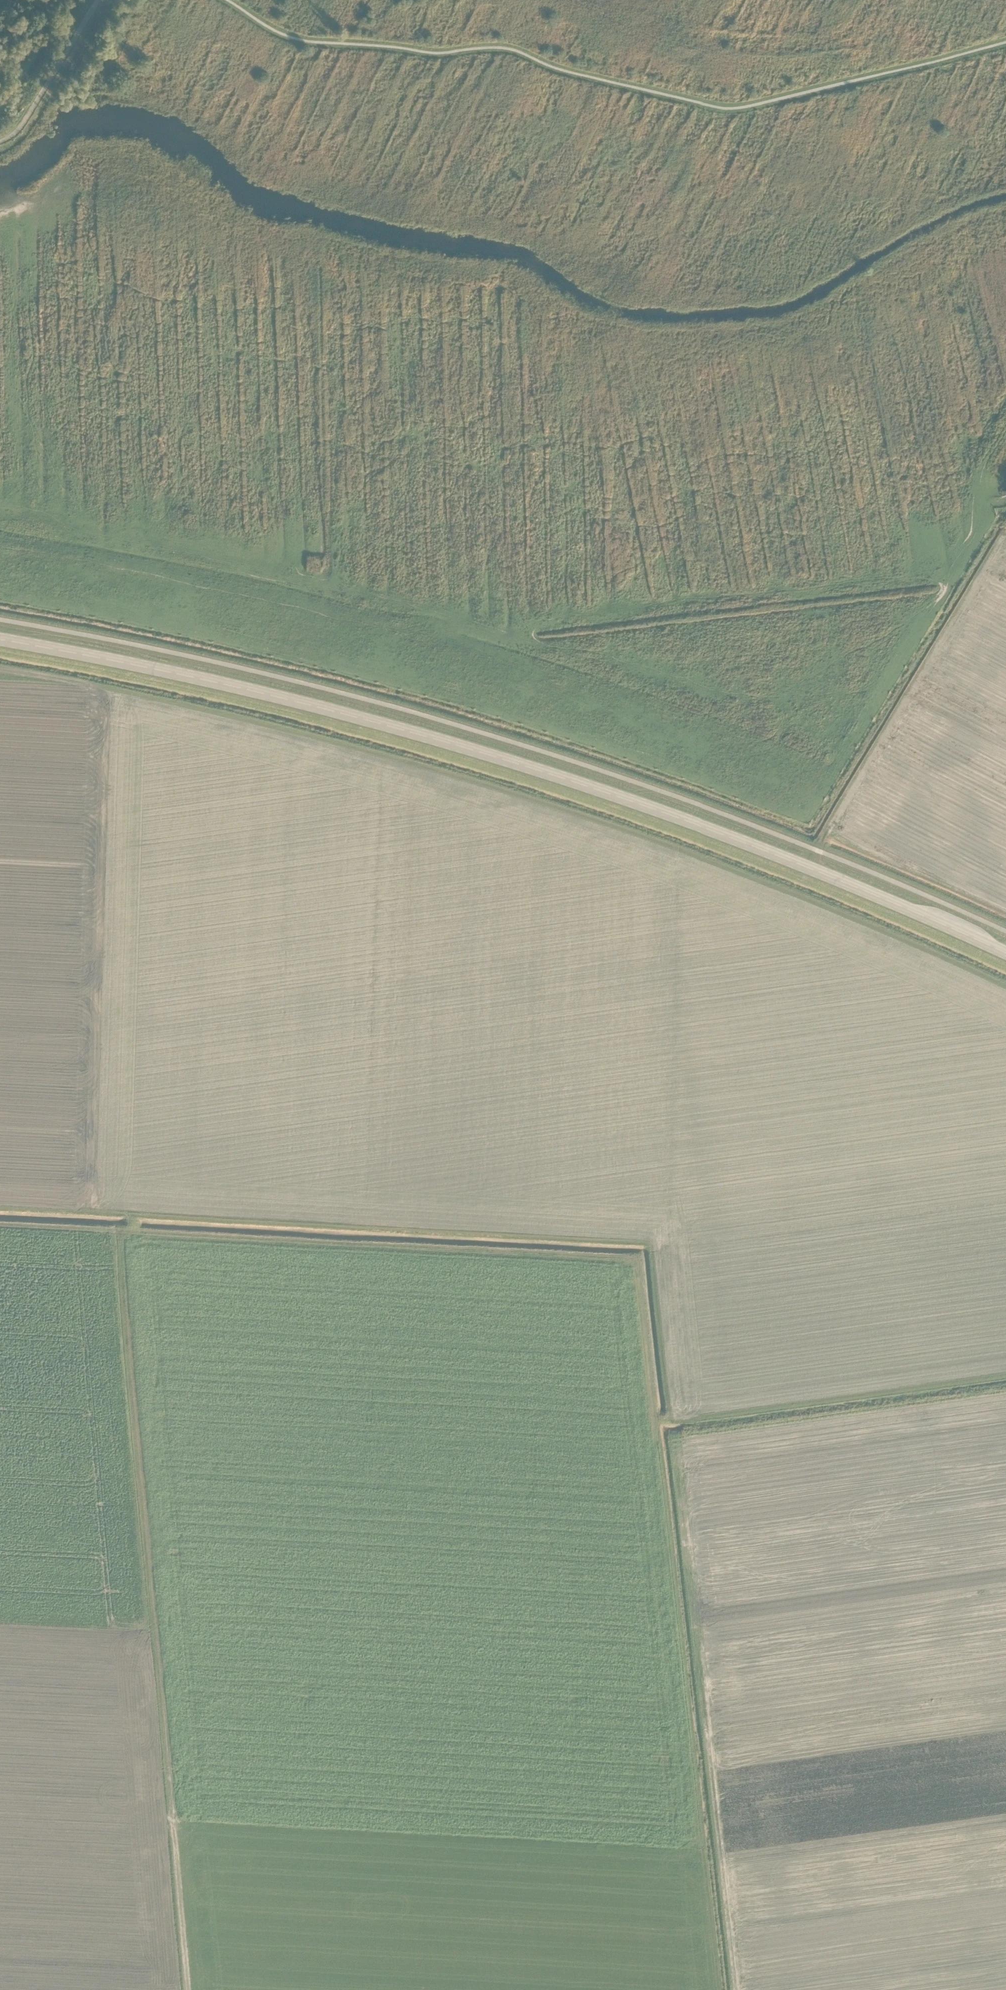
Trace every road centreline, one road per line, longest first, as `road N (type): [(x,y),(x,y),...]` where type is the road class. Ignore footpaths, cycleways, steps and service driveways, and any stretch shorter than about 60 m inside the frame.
road 1 (secondary): [(1005,952),(745,842),(509,760),(242,687),(0,639)]

